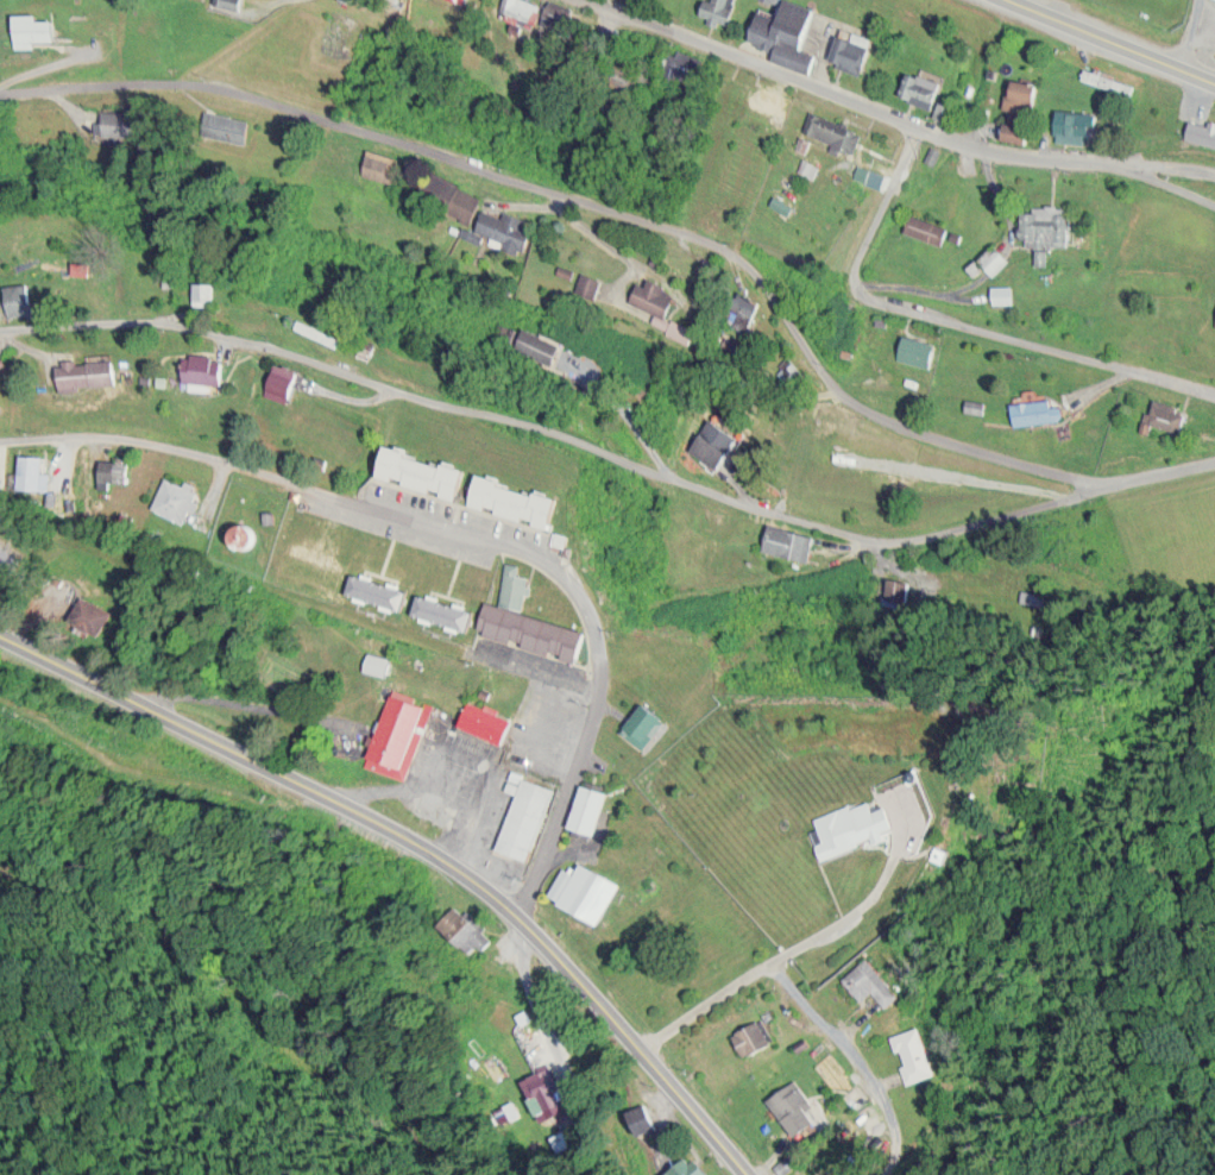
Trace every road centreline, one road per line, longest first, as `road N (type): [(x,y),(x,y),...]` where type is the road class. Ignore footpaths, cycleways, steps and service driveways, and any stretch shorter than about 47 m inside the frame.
road 1 (residential): [(1103,497),(975,459),(829,396),(744,258),(213,82),(0,91)]
road 2 (tertiary): [(0,633),(395,832),(523,910),(770,1174)]
road 3 (residential): [(876,552),(541,445),(220,326),(0,337)]
road 4 (residential): [(1204,180),(961,153),(574,0)]
road 5 (residential): [(548,567),(166,453),(0,452)]
road 6 (residential): [(914,136),(855,266),(857,295),(1214,406)]
road 7 (residential): [(876,552),(1214,474)]
road 8 (residential): [(763,1167),(885,1119),(885,1074),(776,960)]
road 9 (residential): [(644,1037),(880,888),(892,849)]
road 10 (residential): [(603,1174),(579,1130),(529,976),(523,910)]
road 11 (residential): [(1006,0),(1214,85)]
road 12 (residential): [(571,785),(603,627)]
road 13 (residential): [(523,910),(571,785)]

